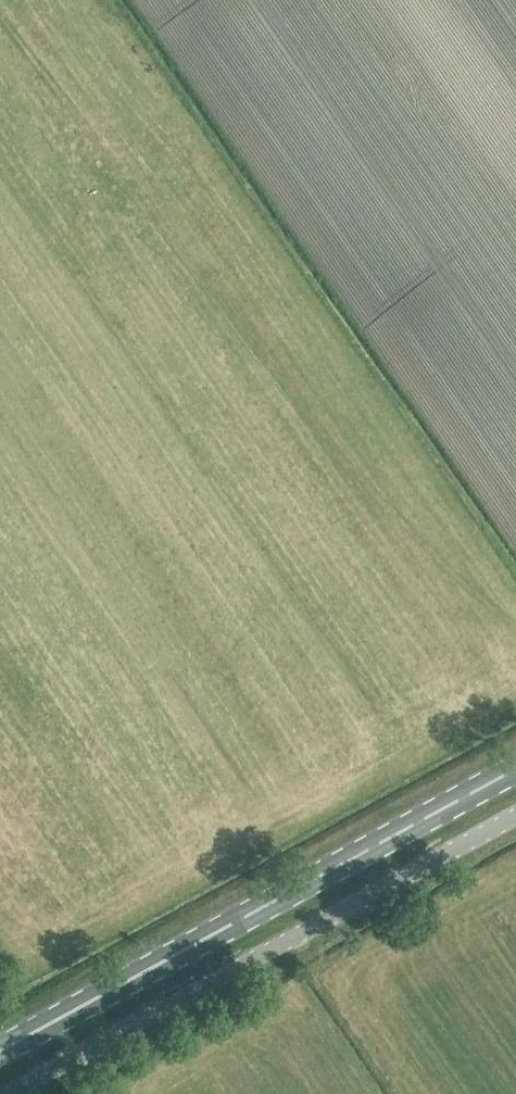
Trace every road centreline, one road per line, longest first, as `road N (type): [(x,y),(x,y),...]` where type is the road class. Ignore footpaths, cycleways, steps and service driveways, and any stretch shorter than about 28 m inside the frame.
road 1 (primary): [(515,768),(0,1050)]
road 2 (unclassified): [(8,1093),(515,816)]

